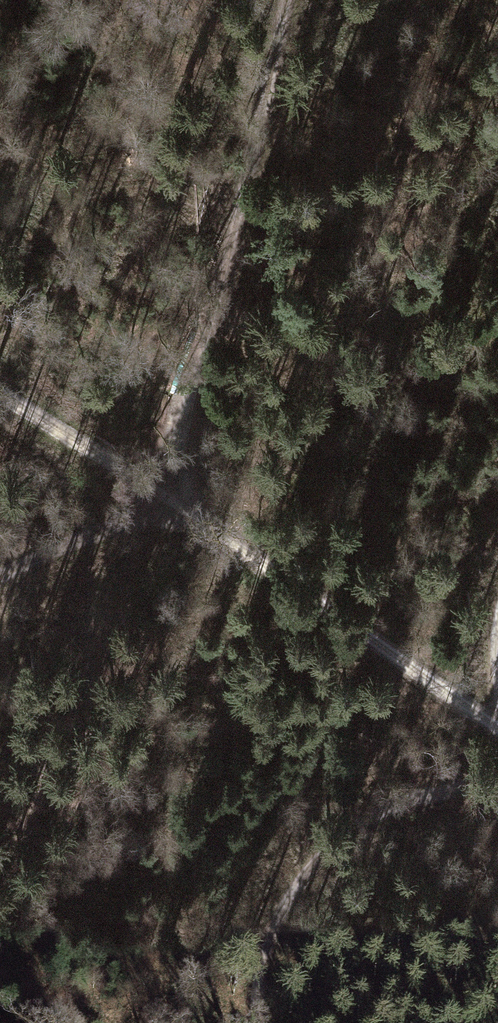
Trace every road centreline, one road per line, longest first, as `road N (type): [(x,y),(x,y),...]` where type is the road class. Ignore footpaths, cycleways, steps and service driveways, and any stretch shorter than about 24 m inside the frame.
road 1 (track): [(0,578),(165,498),(289,0)]
road 2 (track): [(497,728),(0,388)]
road 3 (track): [(497,780),(375,812),(305,867),(261,968),(261,1022)]

